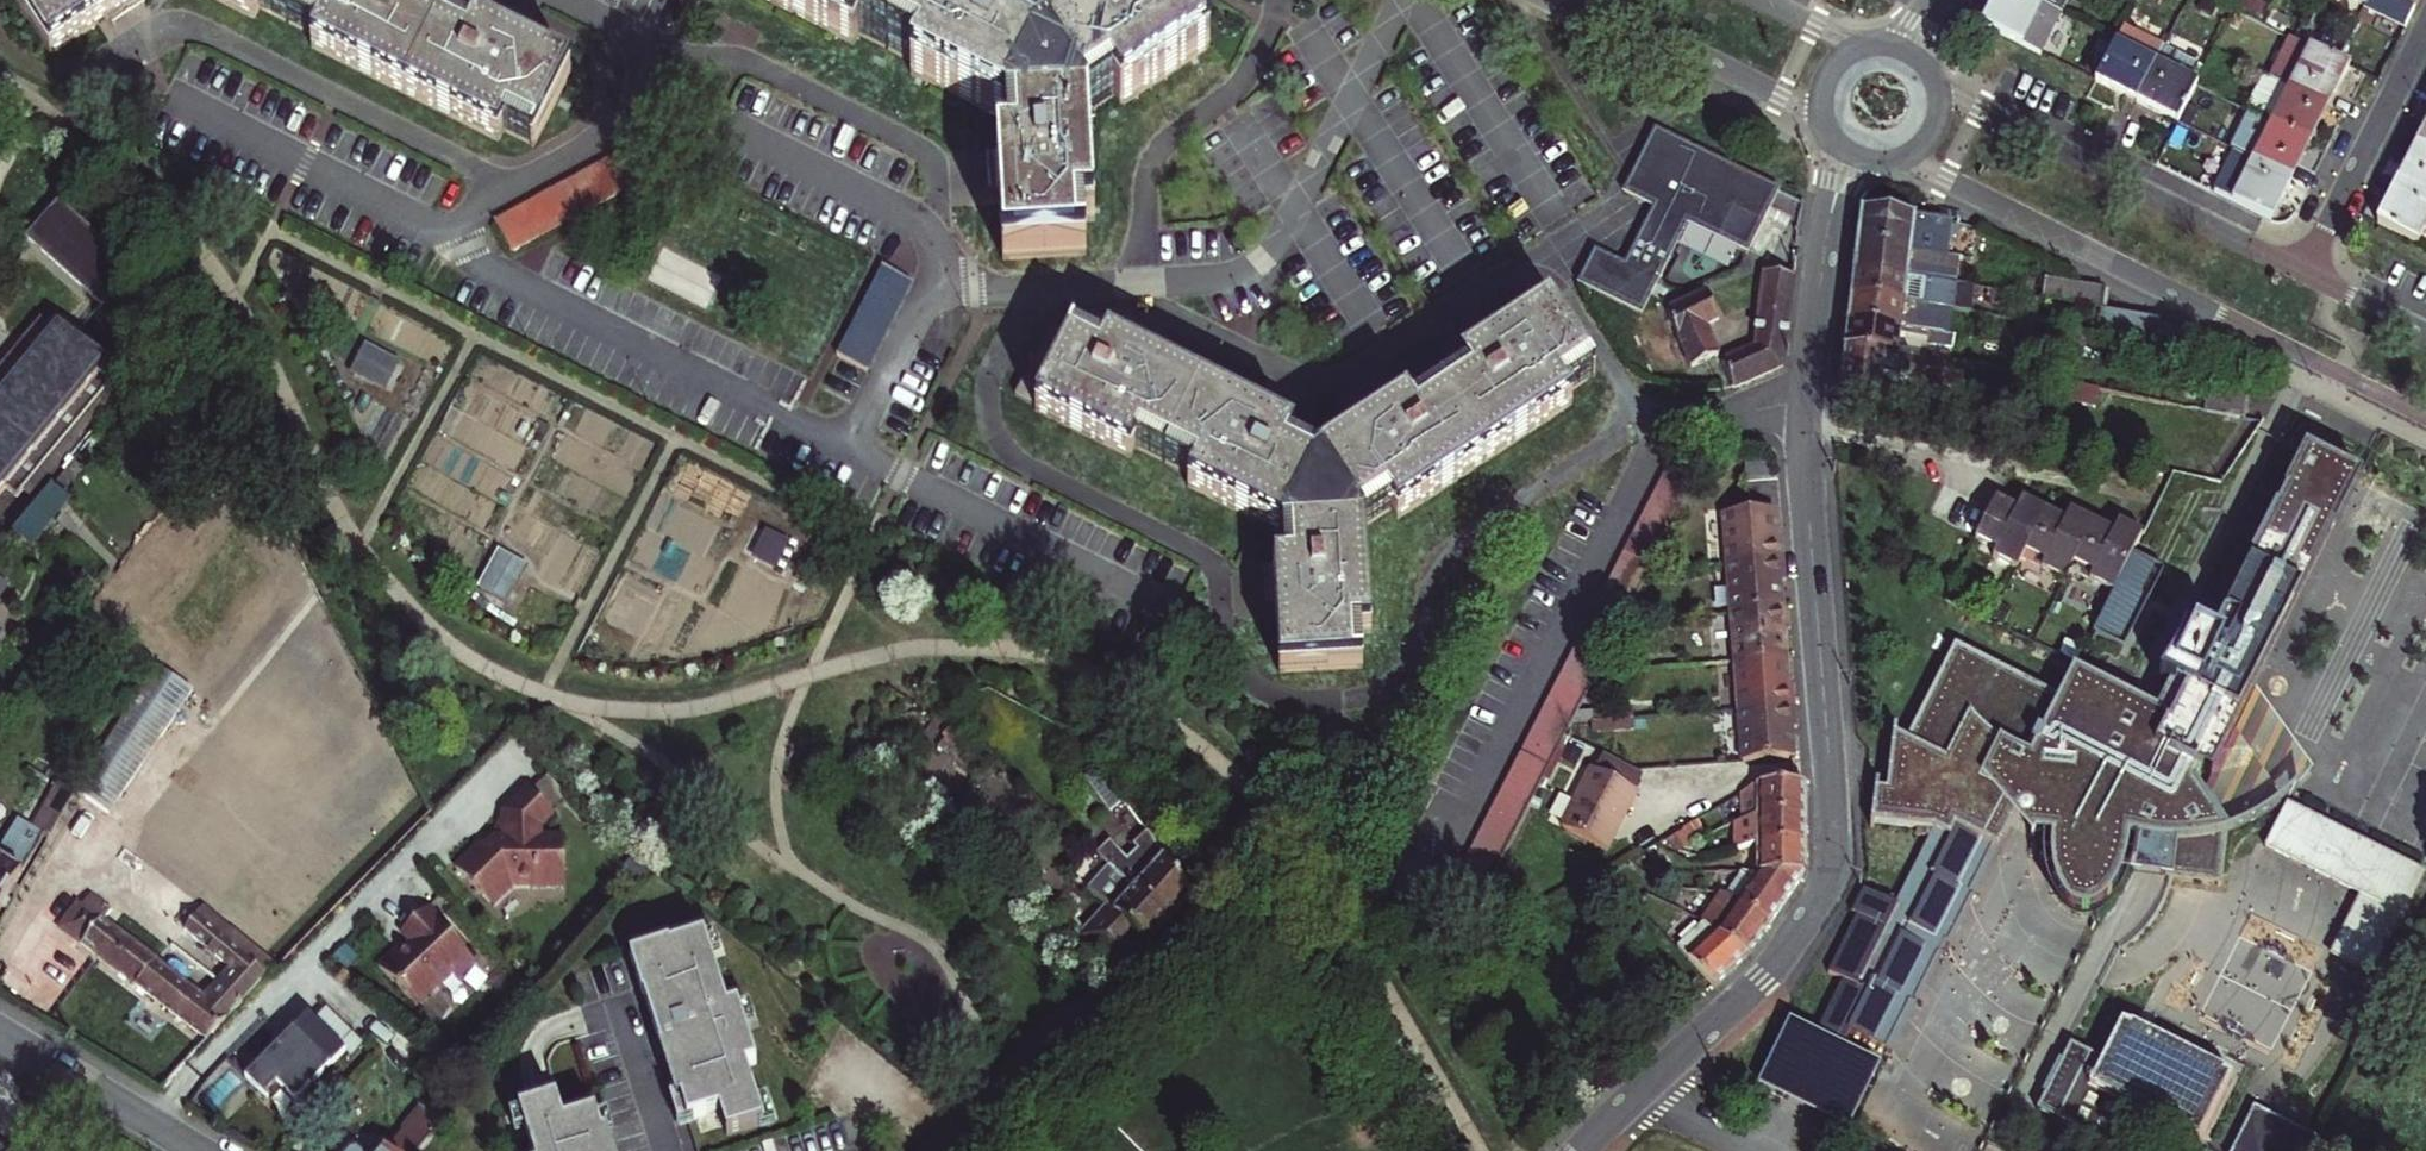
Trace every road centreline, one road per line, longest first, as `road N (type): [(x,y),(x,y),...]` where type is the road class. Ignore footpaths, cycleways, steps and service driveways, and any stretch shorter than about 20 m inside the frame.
road 1 (residential): [(1853,157),(1831,222),(1807,437),(1833,871),(1762,980),(1579,1150)]
road 2 (residential): [(1895,162),(1950,181),(2425,421)]
road 3 (residential): [(2306,275),(1961,101),(1933,77)]
road 4 (residential): [(2306,275),(2425,33)]
road 5 (residential): [(1587,0),(1825,126)]
road 6 (tertiary): [(0,1034),(198,1150)]
road 7 (residential): [(2425,336),(2306,275)]
road 8 (residential): [(1874,45),(1837,39),(1758,0)]

